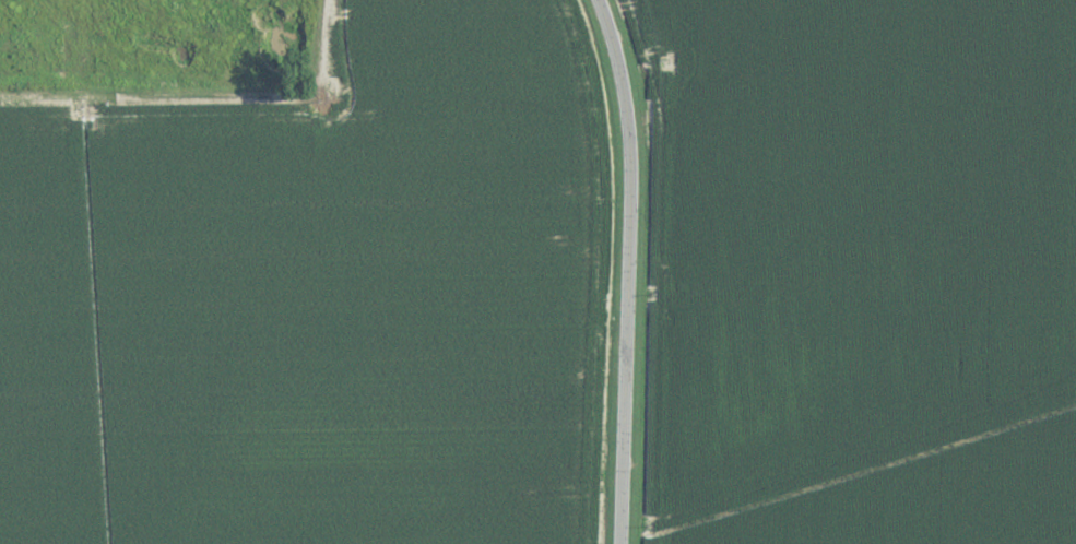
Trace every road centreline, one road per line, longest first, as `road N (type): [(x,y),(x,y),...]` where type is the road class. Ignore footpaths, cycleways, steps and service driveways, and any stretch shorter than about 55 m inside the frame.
road 1 (secondary): [(618,543),(626,143),(615,64),(594,0)]

